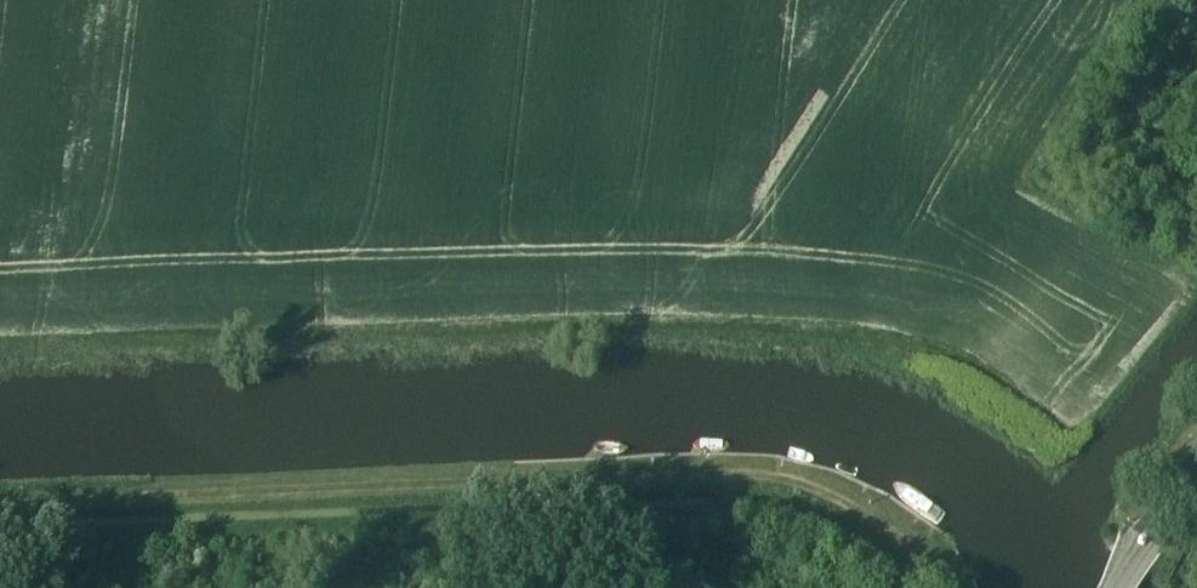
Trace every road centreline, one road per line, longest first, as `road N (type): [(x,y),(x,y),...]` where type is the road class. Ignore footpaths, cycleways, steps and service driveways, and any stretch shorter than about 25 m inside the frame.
road 1 (track): [(0,499),(726,474)]
road 2 (track): [(726,474),(800,483),(834,496),(904,539),(956,587)]
road 3 (tertiary): [(1119,587),(1196,464)]

